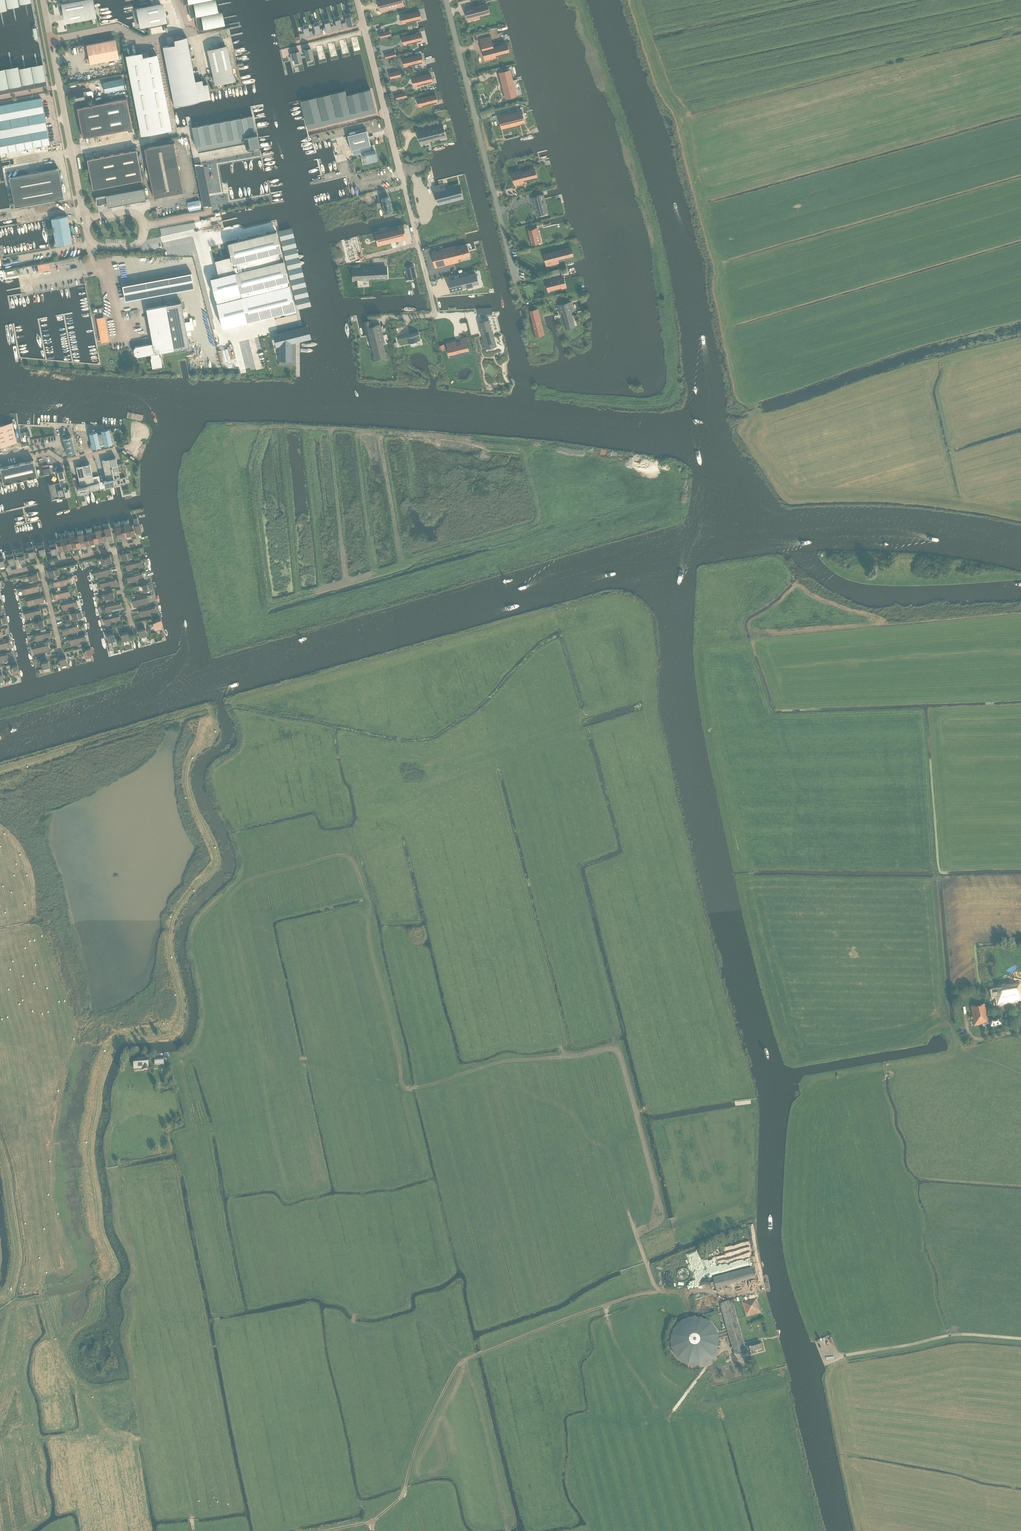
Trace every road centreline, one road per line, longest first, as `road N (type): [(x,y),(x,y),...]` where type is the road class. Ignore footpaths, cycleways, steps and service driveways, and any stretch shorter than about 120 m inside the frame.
road 1 (residential): [(447,0),(515,279)]
road 2 (residential): [(401,176),(358,0)]
road 3 (unclassified): [(51,41),(84,218)]
road 4 (unclassified): [(51,41),(115,28),(142,41),(193,31)]
road 5 (residential): [(401,176),(436,315)]
road 6 (unclassified): [(0,458),(47,453),(63,463),(133,446)]
road 7 (unclassified): [(84,218),(127,211),(144,225),(133,246),(89,243)]

